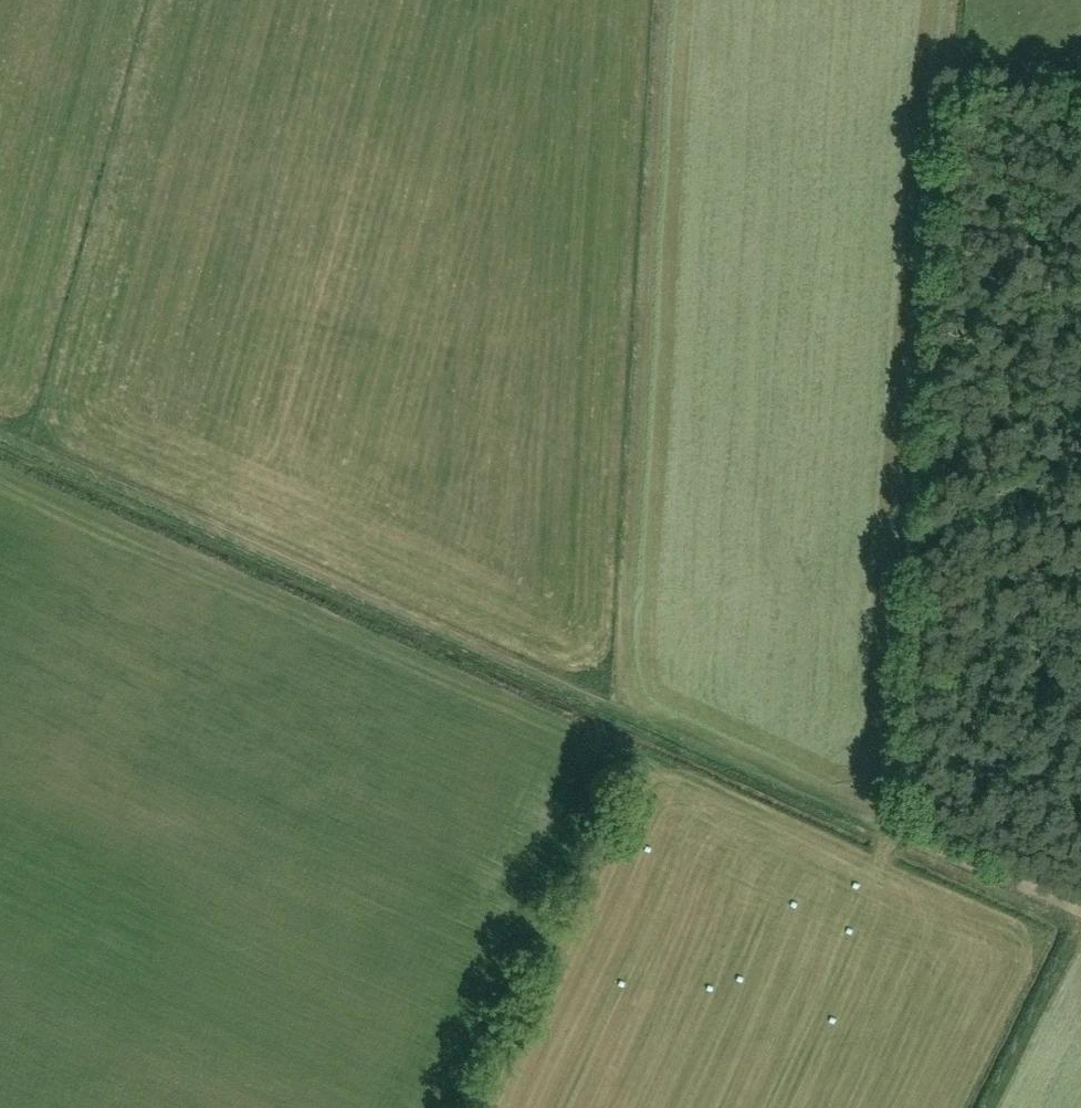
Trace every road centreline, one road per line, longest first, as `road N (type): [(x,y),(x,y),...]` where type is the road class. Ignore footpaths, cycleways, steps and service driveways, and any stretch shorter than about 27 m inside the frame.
road 1 (track): [(1080,895),(856,787)]

